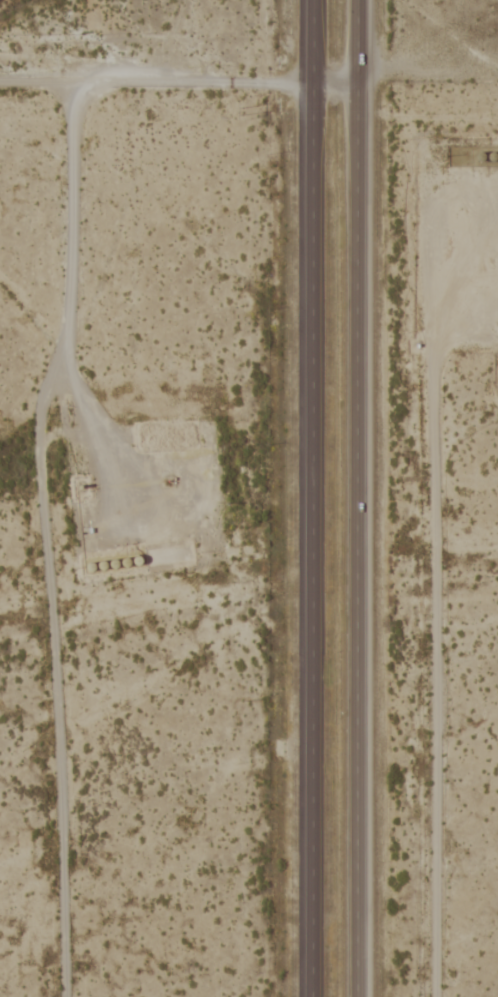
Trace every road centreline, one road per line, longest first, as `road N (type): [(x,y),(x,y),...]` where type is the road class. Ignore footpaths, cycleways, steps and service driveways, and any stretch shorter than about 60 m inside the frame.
road 1 (trunk): [(368,996),(354,0)]
road 2 (trunk): [(310,0),(323,996)]
road 3 (residential): [(353,82),(0,78)]

